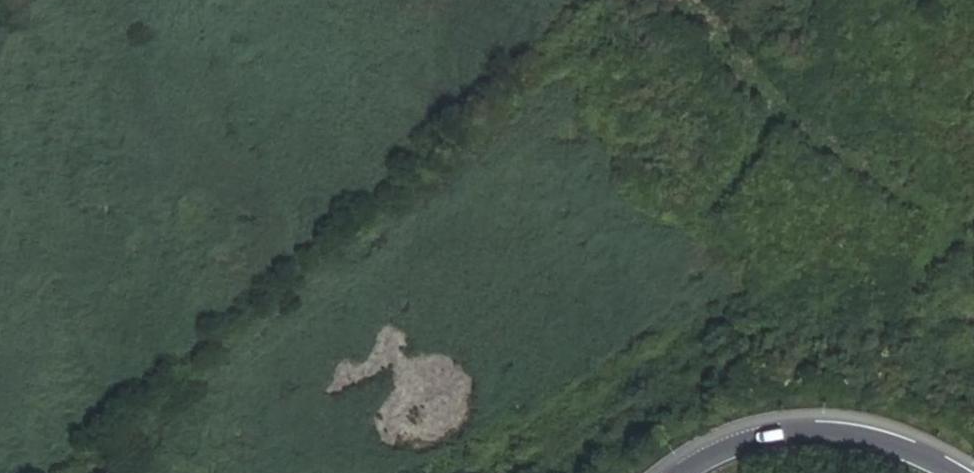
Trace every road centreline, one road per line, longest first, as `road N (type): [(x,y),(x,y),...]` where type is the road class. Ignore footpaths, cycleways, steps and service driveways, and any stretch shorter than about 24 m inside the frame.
road 1 (trunk): [(938,472),(890,452),(819,440),(768,443),(693,472)]

